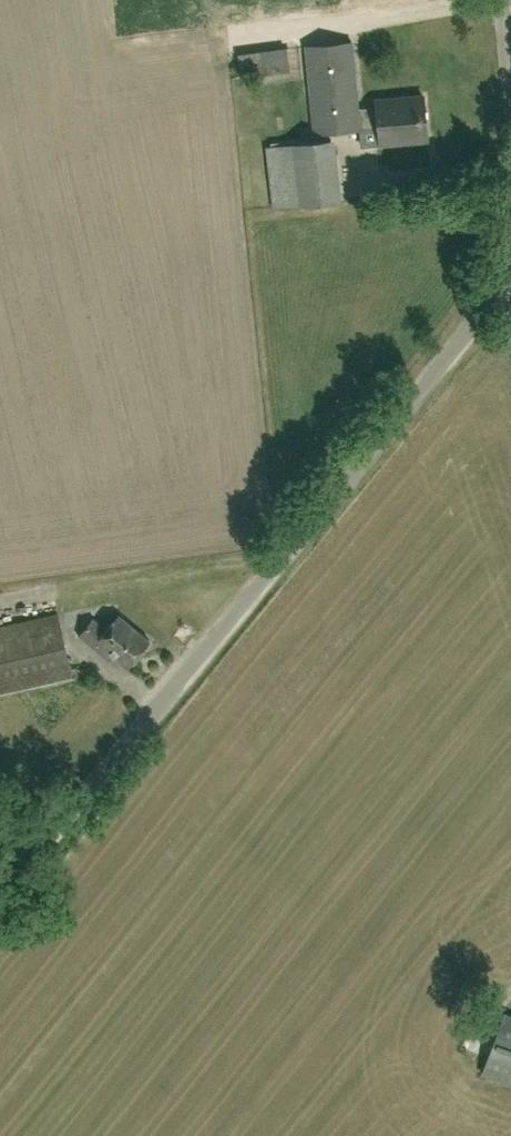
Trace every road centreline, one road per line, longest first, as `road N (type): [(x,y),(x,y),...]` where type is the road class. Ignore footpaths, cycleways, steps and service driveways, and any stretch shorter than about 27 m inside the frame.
road 1 (unclassified): [(0,900),(510,272)]

